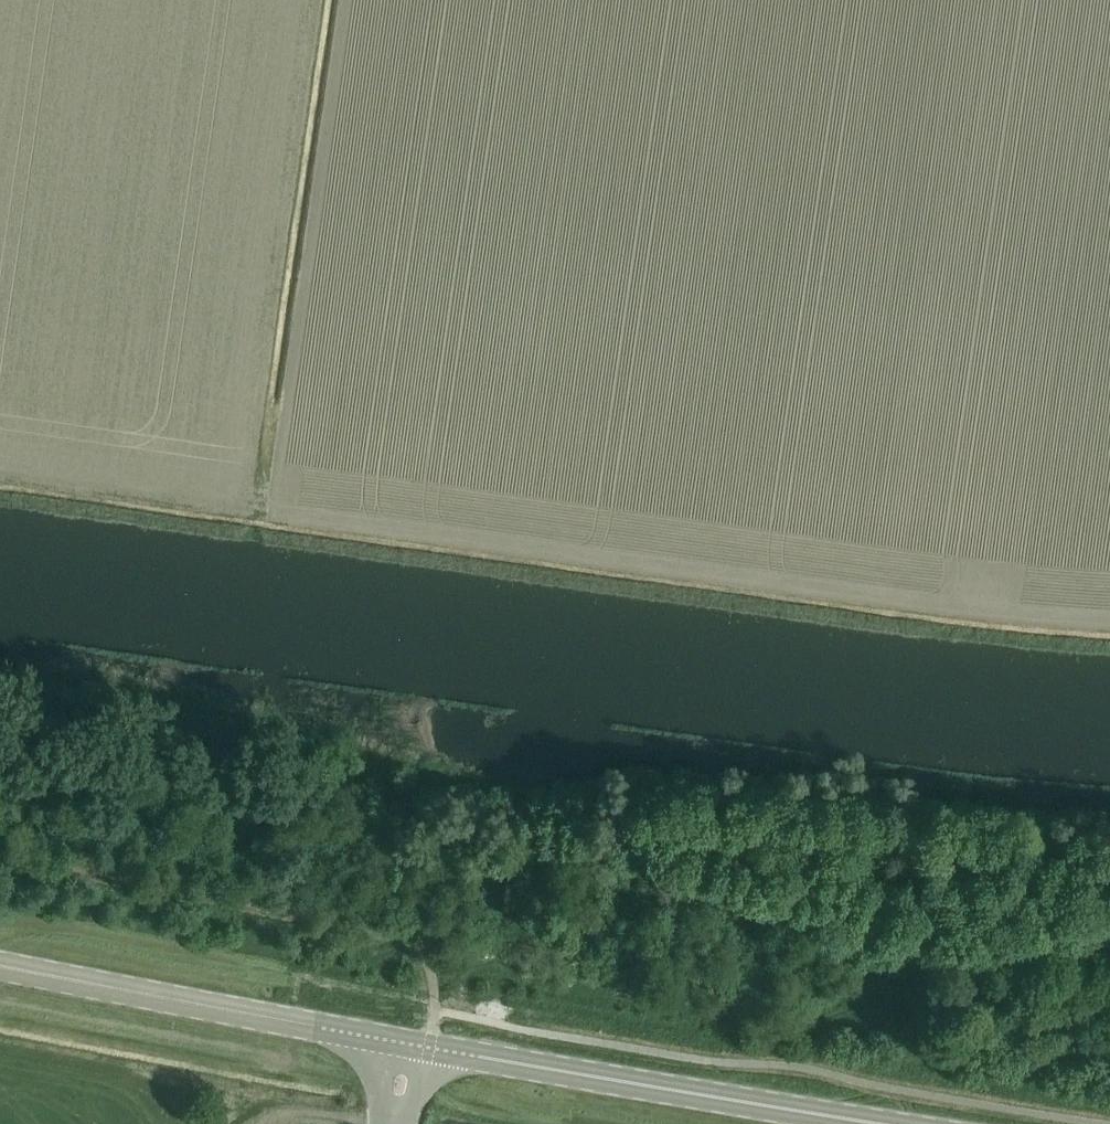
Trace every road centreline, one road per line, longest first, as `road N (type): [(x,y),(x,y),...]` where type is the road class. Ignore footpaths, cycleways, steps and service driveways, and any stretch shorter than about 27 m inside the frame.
road 1 (secondary): [(875,1123),(434,1056)]
road 2 (secondary): [(434,1056),(0,965)]

